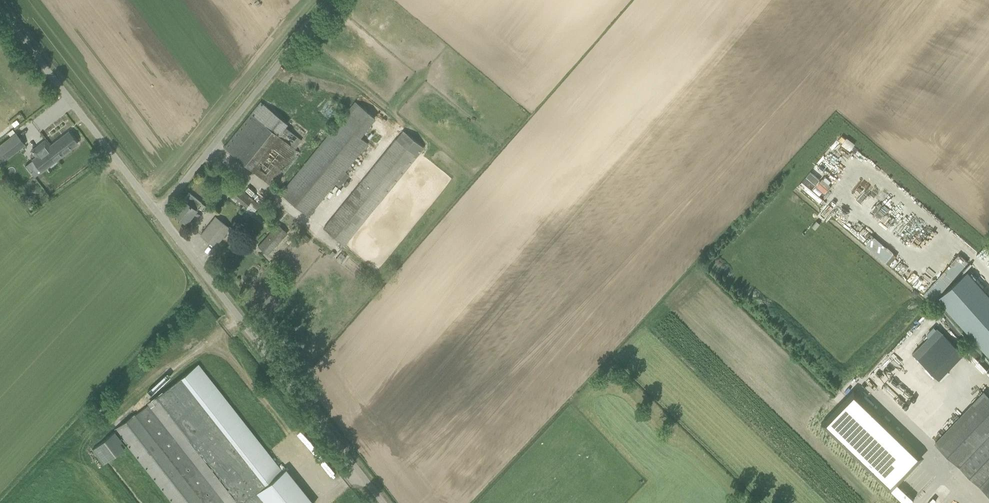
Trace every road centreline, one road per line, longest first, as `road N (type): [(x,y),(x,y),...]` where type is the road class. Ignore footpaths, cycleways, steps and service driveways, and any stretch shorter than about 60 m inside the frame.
road 1 (unclassified): [(380,502),(160,213)]
road 2 (unclassified): [(160,213),(333,0)]
road 3 (unclassified): [(160,213),(0,9)]

